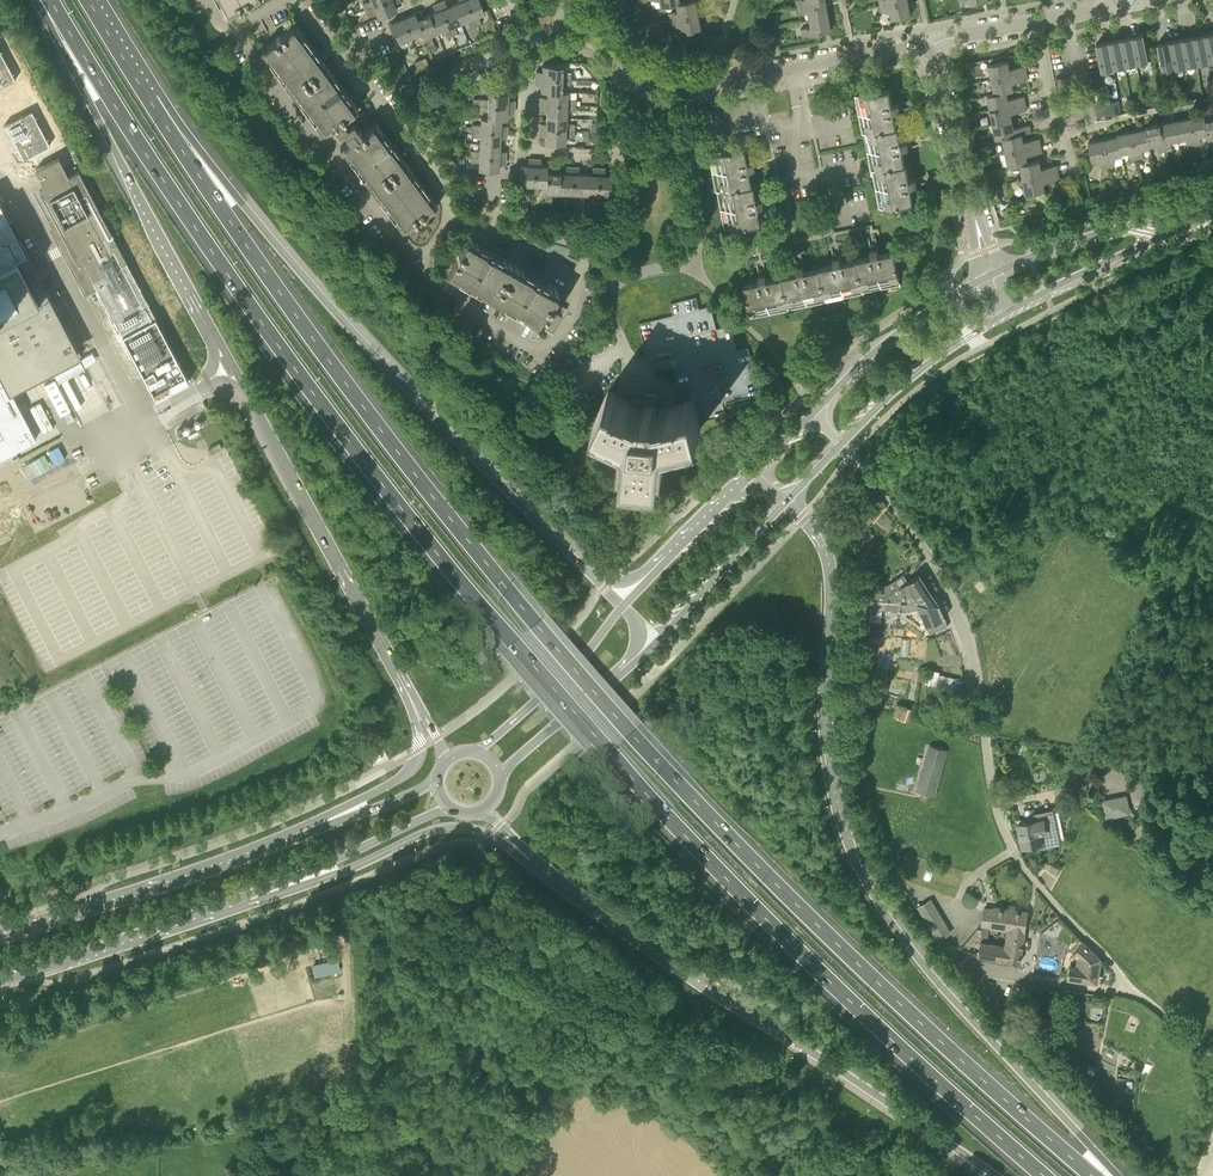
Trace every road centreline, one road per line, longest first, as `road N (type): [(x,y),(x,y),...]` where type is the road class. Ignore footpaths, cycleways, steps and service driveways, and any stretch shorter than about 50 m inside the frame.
road 1 (trunk): [(51,0),(265,327),(460,580),(731,882),(1045,1175)]
road 2 (trunk): [(1092,1175),(917,1023),(631,734),(332,364),(151,105)]
road 3 (trunk): [(1113,1175),(947,991),(866,883),(832,784),(830,557),(784,502)]
road 4 (trunk): [(45,0),(124,169),(411,691)]
road 5 (trunk): [(621,605),(403,385),(151,105)]
road 6 (trunk): [(534,857),(996,1175)]
road 7 (unclassified): [(982,709),(996,801),(1013,849),(1129,988)]
road 8 (unclassified): [(982,709),(975,659),(931,559),(841,442)]
road 9 (trunk): [(248,900),(342,872),(437,829),(469,828),(534,857)]
road 10 (tertiary): [(287,841),(24,931)]
road 11 (tertiary): [(0,982),(248,900)]
road 12 (residential): [(695,141),(637,153),(536,149),(534,93),(514,55)]
road 13 (residential): [(931,52),(912,45),(694,86)]
road 14 (tertiary): [(623,668),(784,502)]
road 15 (residential): [(992,275),(931,52)]
road 16 (tertiary): [(1212,206),(1090,236),(992,275)]
road 17 (tertiary): [(1004,313),(1212,216)]
road 18 (tertiary): [(992,275),(905,327),(816,411)]
road 19 (trunk): [(411,691),(413,765),(287,841)]
road 20 (tertiary): [(248,900),(449,809)]
road 21 (tertiary): [(841,442),(924,367),(1004,313)]
road 22 (tertiary): [(621,605),(590,649),(478,751)]
road 23 (residential): [(931,52),(952,37),(1126,3)]
road 24 (residential): [(619,281),(687,265),(696,250),(695,141)]
road 25 (tertiary): [(753,474),(621,605)]
road 26 (residential): [(619,281),(556,238),(510,236),(453,215)]
road 27 (tertiary): [(500,772),(623,668)]
road 28 (tertiary): [(436,782),(287,841)]
road 29 (residential): [(424,161),(448,79),(463,66),(514,55)]
road 30 (unclassified): [(1129,988),(977,970)]
road 31 (residential): [(694,86),(621,65),(574,12)]
road 32 (residential): [(424,161),(335,53)]
road 33 (trunk): [(151,105),(89,0)]

